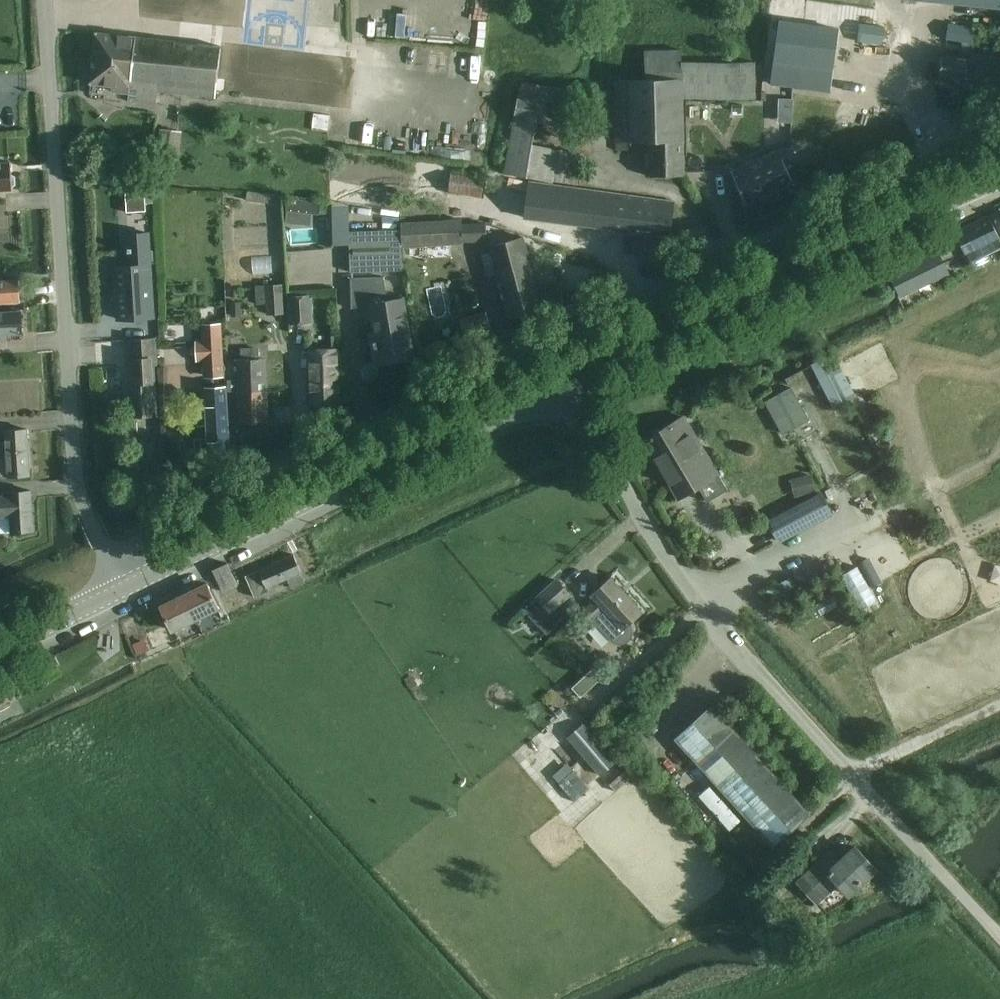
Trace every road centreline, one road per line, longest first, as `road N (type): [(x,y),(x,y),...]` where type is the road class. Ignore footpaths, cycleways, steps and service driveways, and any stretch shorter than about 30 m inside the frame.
road 1 (residential): [(999,130),(105,552)]
road 2 (unclassified): [(999,937),(706,612),(560,375)]
road 3 (unclassified): [(105,552),(77,489),(46,0)]
road 4 (secondary): [(125,588),(560,375)]
road 5 (secondary): [(560,375),(999,173)]
road 6 (track): [(848,773),(999,704)]
road 7 (secondary): [(0,649),(125,588)]

